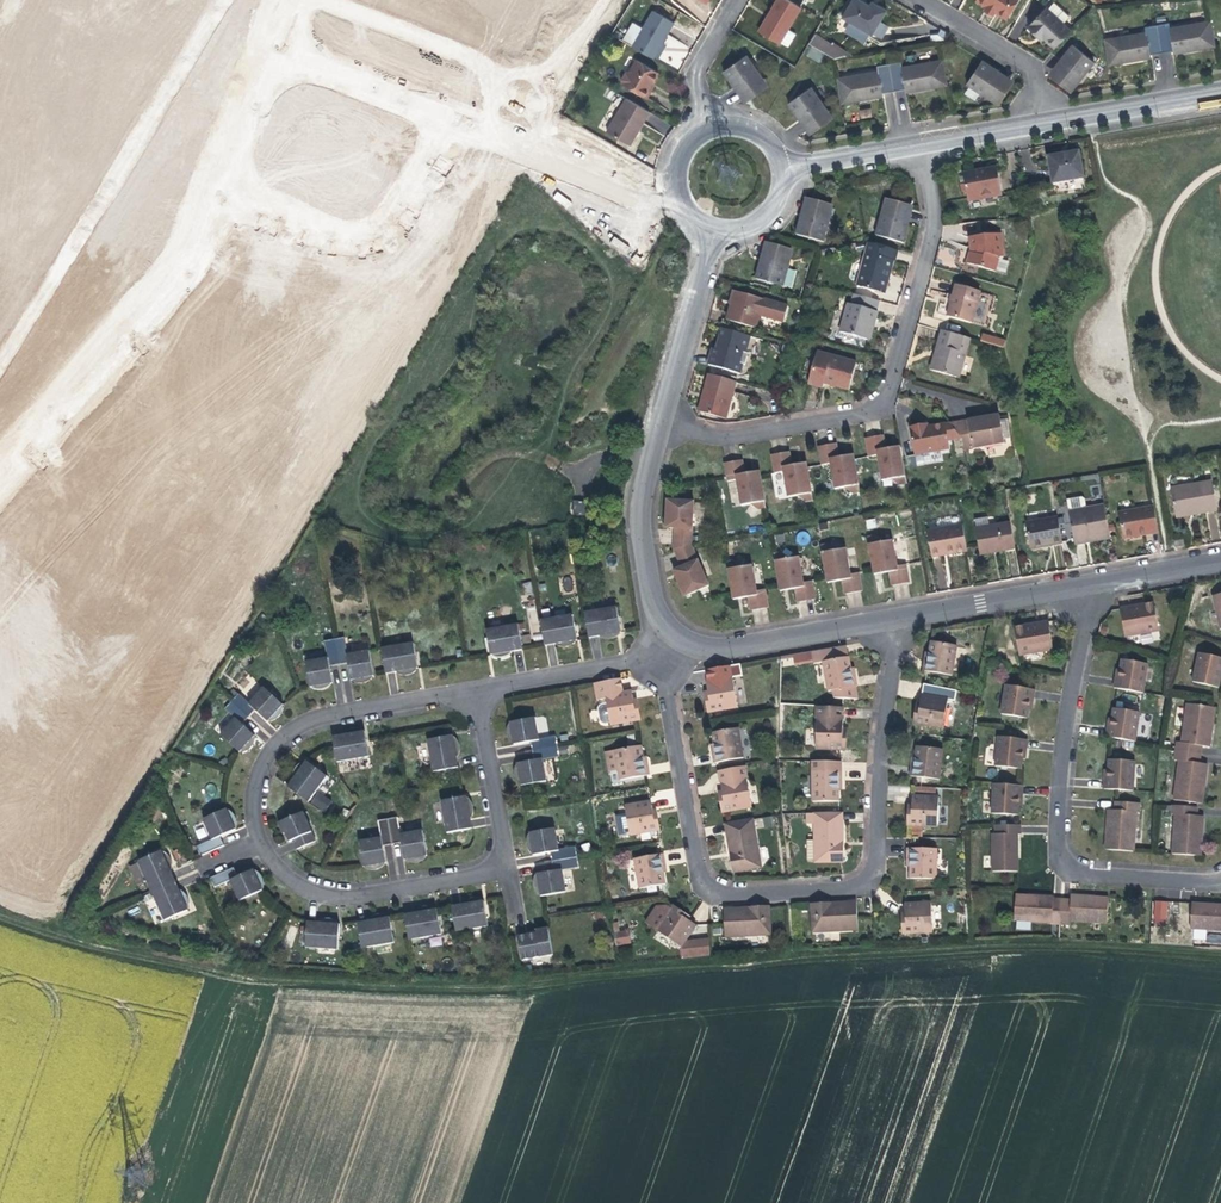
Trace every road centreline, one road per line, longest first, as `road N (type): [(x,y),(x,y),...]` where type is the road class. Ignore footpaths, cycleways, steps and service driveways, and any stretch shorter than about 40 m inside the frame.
road 1 (track): [(0,911),(222,976),(381,991),(507,990),(683,969),(1026,946),(1220,958)]
road 2 (residential): [(904,616),(879,864),(865,883),(848,888),(720,893),(709,887),(672,689),(658,665)]
road 3 (residential): [(924,141),(935,231),(888,395),(869,411),(749,435),(666,422)]
road 4 (residential): [(1220,882),(1087,875),(1062,859),(1063,760),(1098,581)]
road 5 (unclassified): [(222,0),(0,363)]
road 6 (unclassified): [(0,467),(163,288),(201,236),(223,185)]
road 7 (residential): [(478,687),(324,713),(291,730),(259,776),(265,844)]
road 8 (unclassified): [(223,185),(358,234),(402,215),(446,118)]
road 9 (residential): [(265,844),(290,878),(328,896),(512,870)]
road 10 (unclassified): [(446,118),(651,191),(681,186)]
road 11 (residential): [(904,616),(719,648),(680,637)]
road 12 (residential): [(680,637),(657,605),(642,518),(666,422)]
road 13 (residential): [(666,422),(723,226)]
road 14 (residential): [(1098,581),(904,616)]
road 15 (residential): [(1043,121),(1034,63),(923,0)]
road 16 (residential): [(512,870),(478,687)]
road 17 (residential): [(658,665),(632,661),(478,687)]
road 18 (unclassified): [(1043,121),(1220,90)]
road 19 (unclassified): [(278,56),(446,118)]
road 20 (unclassified): [(784,165),(924,141)]
road 21 (unclassified): [(223,185),(278,56)]
road 22 (residential): [(740,0),(700,74),(714,126)]
road 23 (residential): [(1220,559),(1098,581)]
road 24 (unclassified): [(924,141),(1043,121)]

